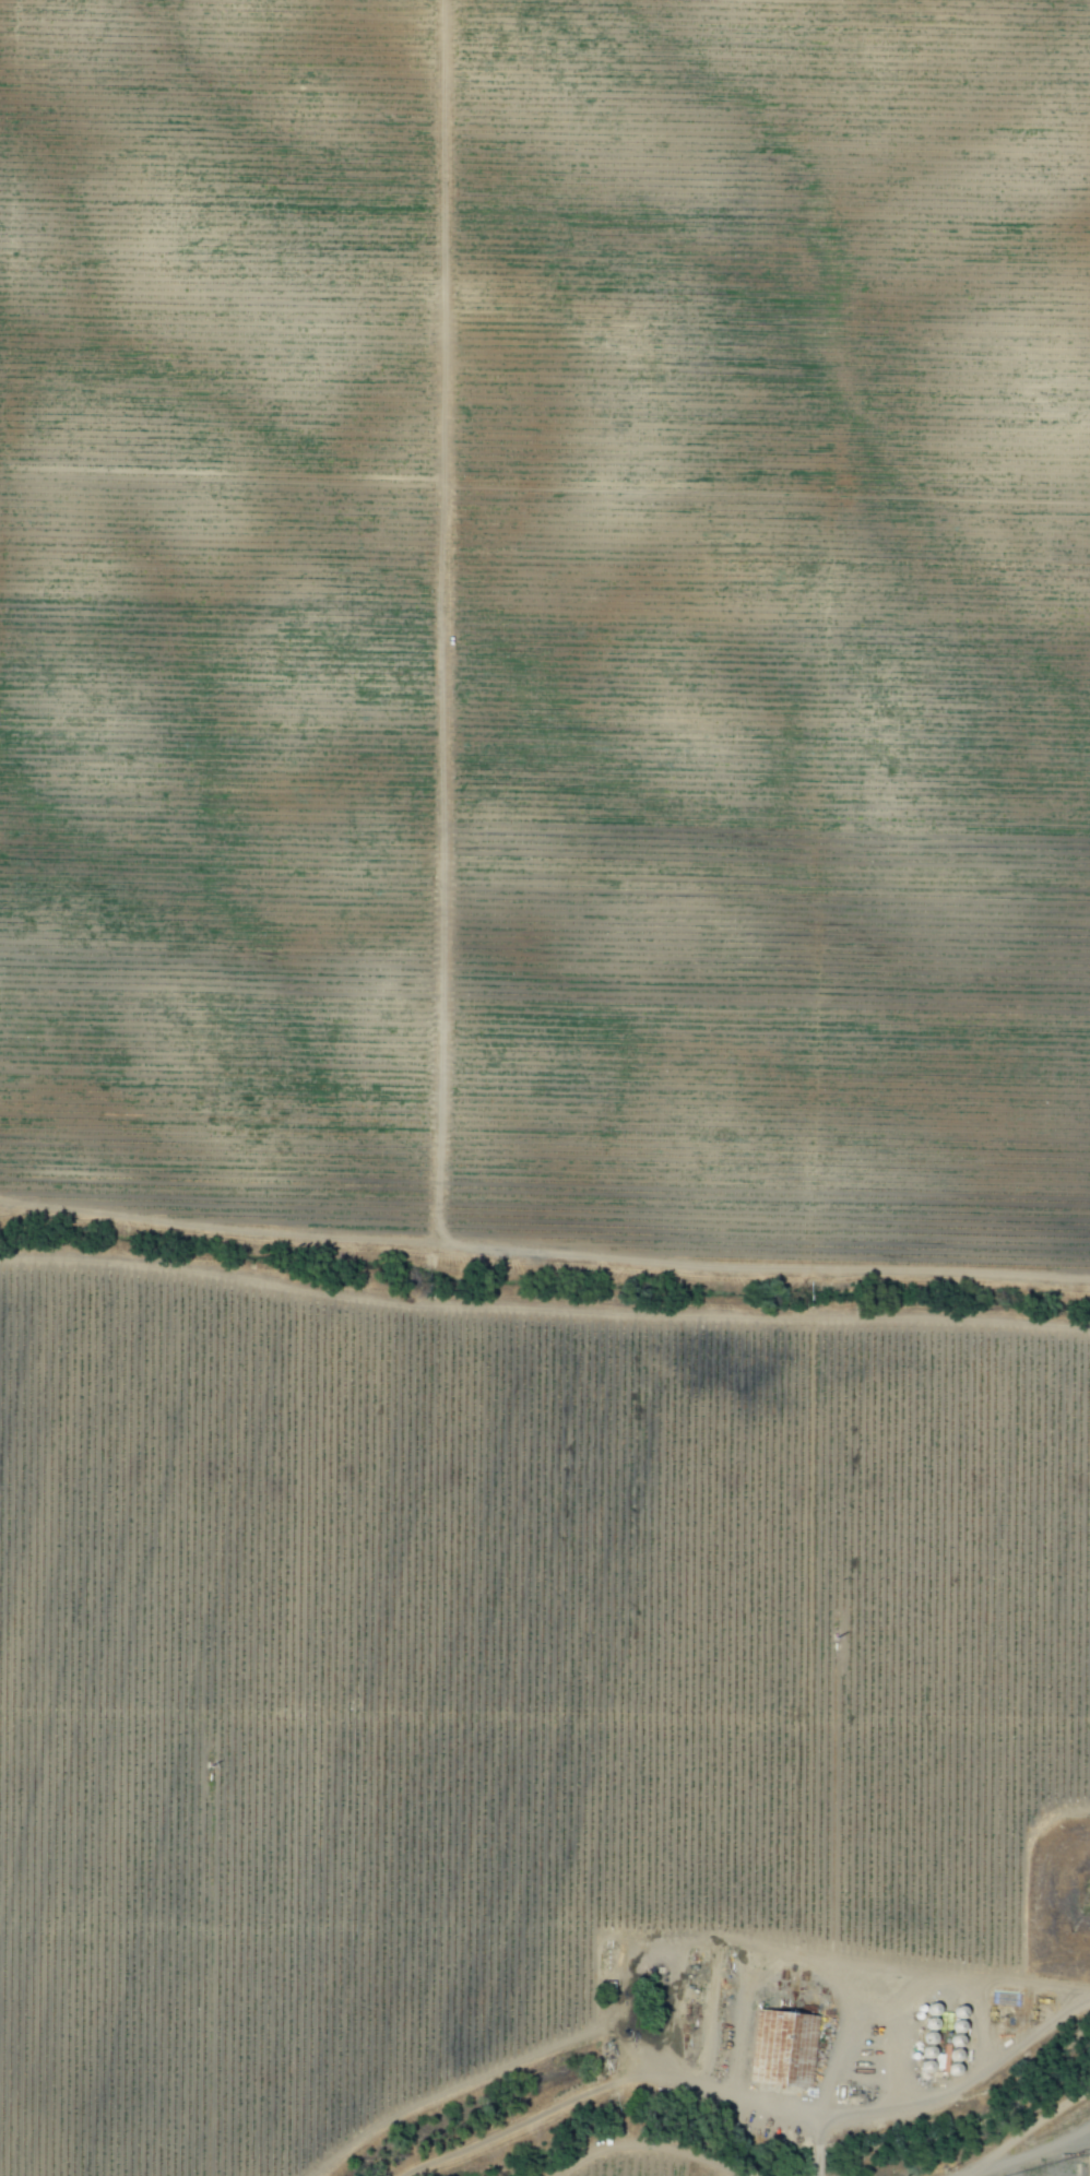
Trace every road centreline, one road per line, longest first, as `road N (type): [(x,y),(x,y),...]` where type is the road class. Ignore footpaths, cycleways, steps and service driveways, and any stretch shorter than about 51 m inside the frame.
road 1 (track): [(1089,1283),(548,1260),(0,1206)]
road 2 (track): [(1089,2088),(990,2168)]

